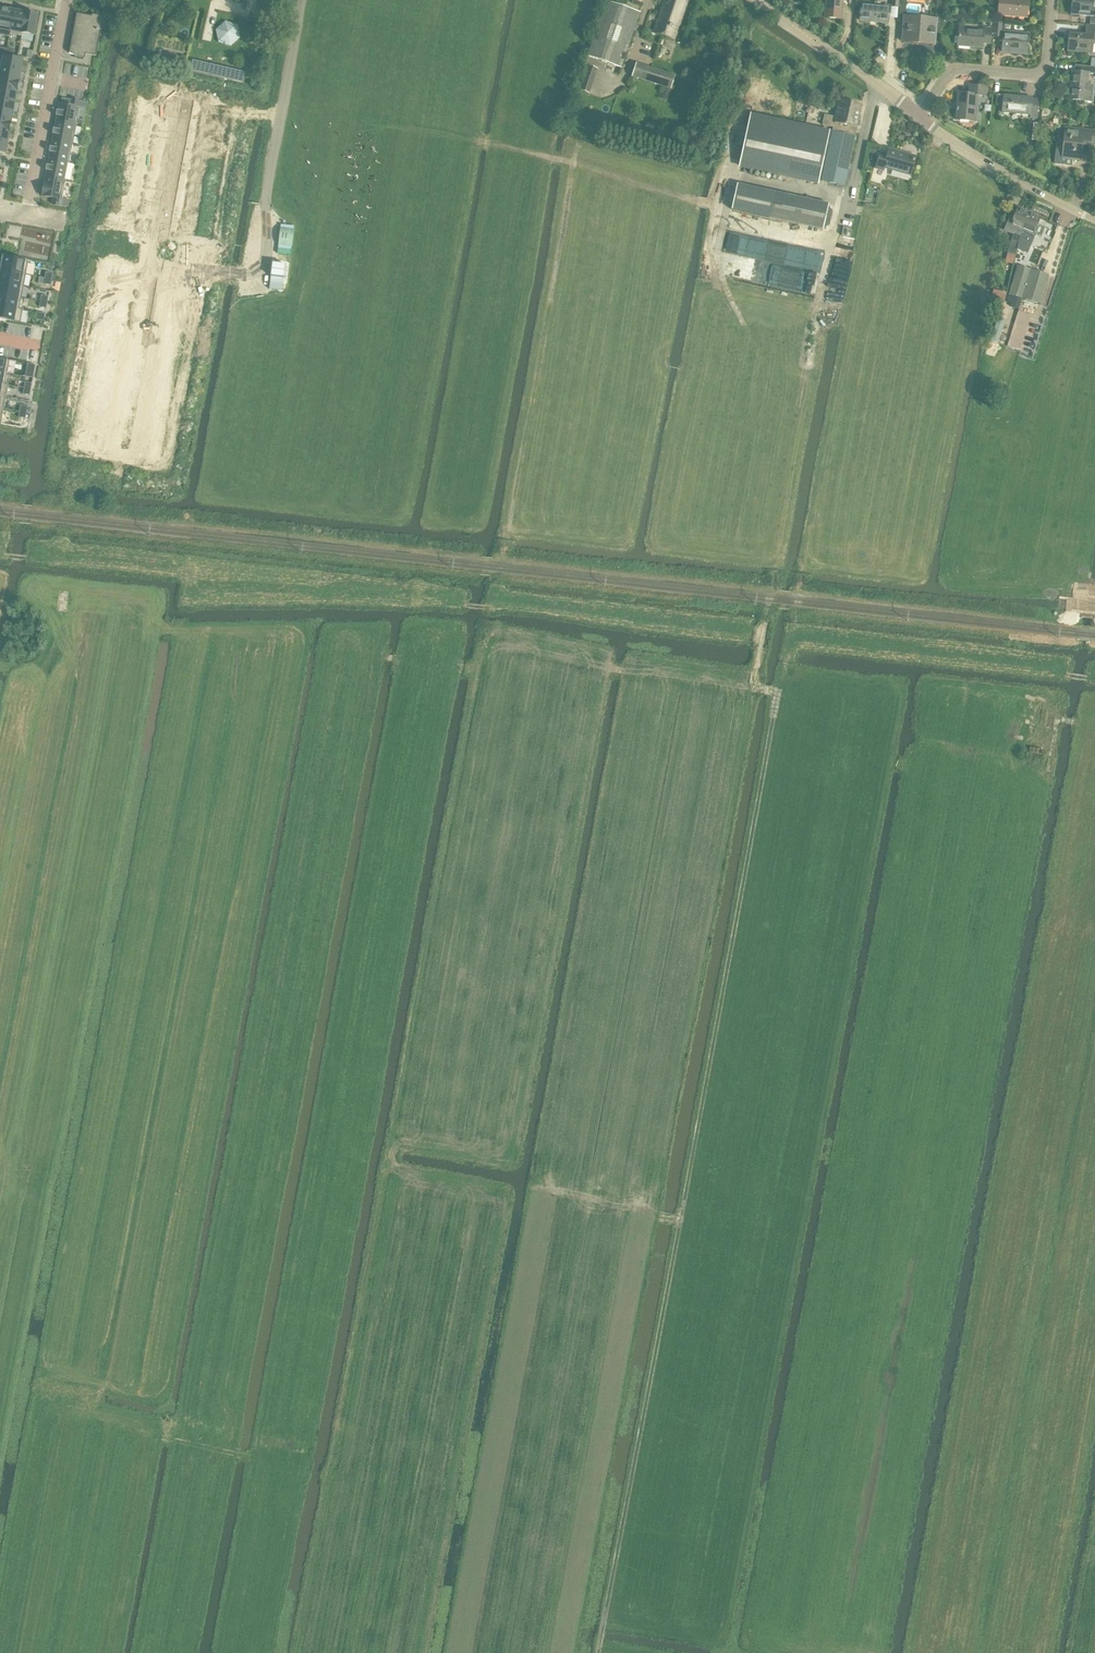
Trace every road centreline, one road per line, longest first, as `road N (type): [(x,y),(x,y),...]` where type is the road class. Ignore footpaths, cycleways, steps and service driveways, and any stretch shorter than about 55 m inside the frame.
road 1 (track): [(679,1221),(777,693),(755,683),(766,621)]
road 2 (track): [(598,1652),(679,1221),(659,1217)]
road 3 (track): [(743,323),(716,271),(726,207),(477,140)]
road 4 (track): [(792,639),(1094,678)]
road 5 (track): [(502,634),(587,649),(619,672),(658,661),(756,677)]
road 6 (residential): [(27,218),(67,0)]
road 7 (residential): [(1053,0),(1040,75),(953,69),(919,116)]
road 8 (tertiary): [(1094,220),(919,116)]
road 9 (tertiary): [(919,116),(756,0)]
road 10 (residential): [(160,247),(125,437)]
road 11 (residential): [(189,92),(160,247)]
road 12 (residential): [(27,218),(160,247)]

